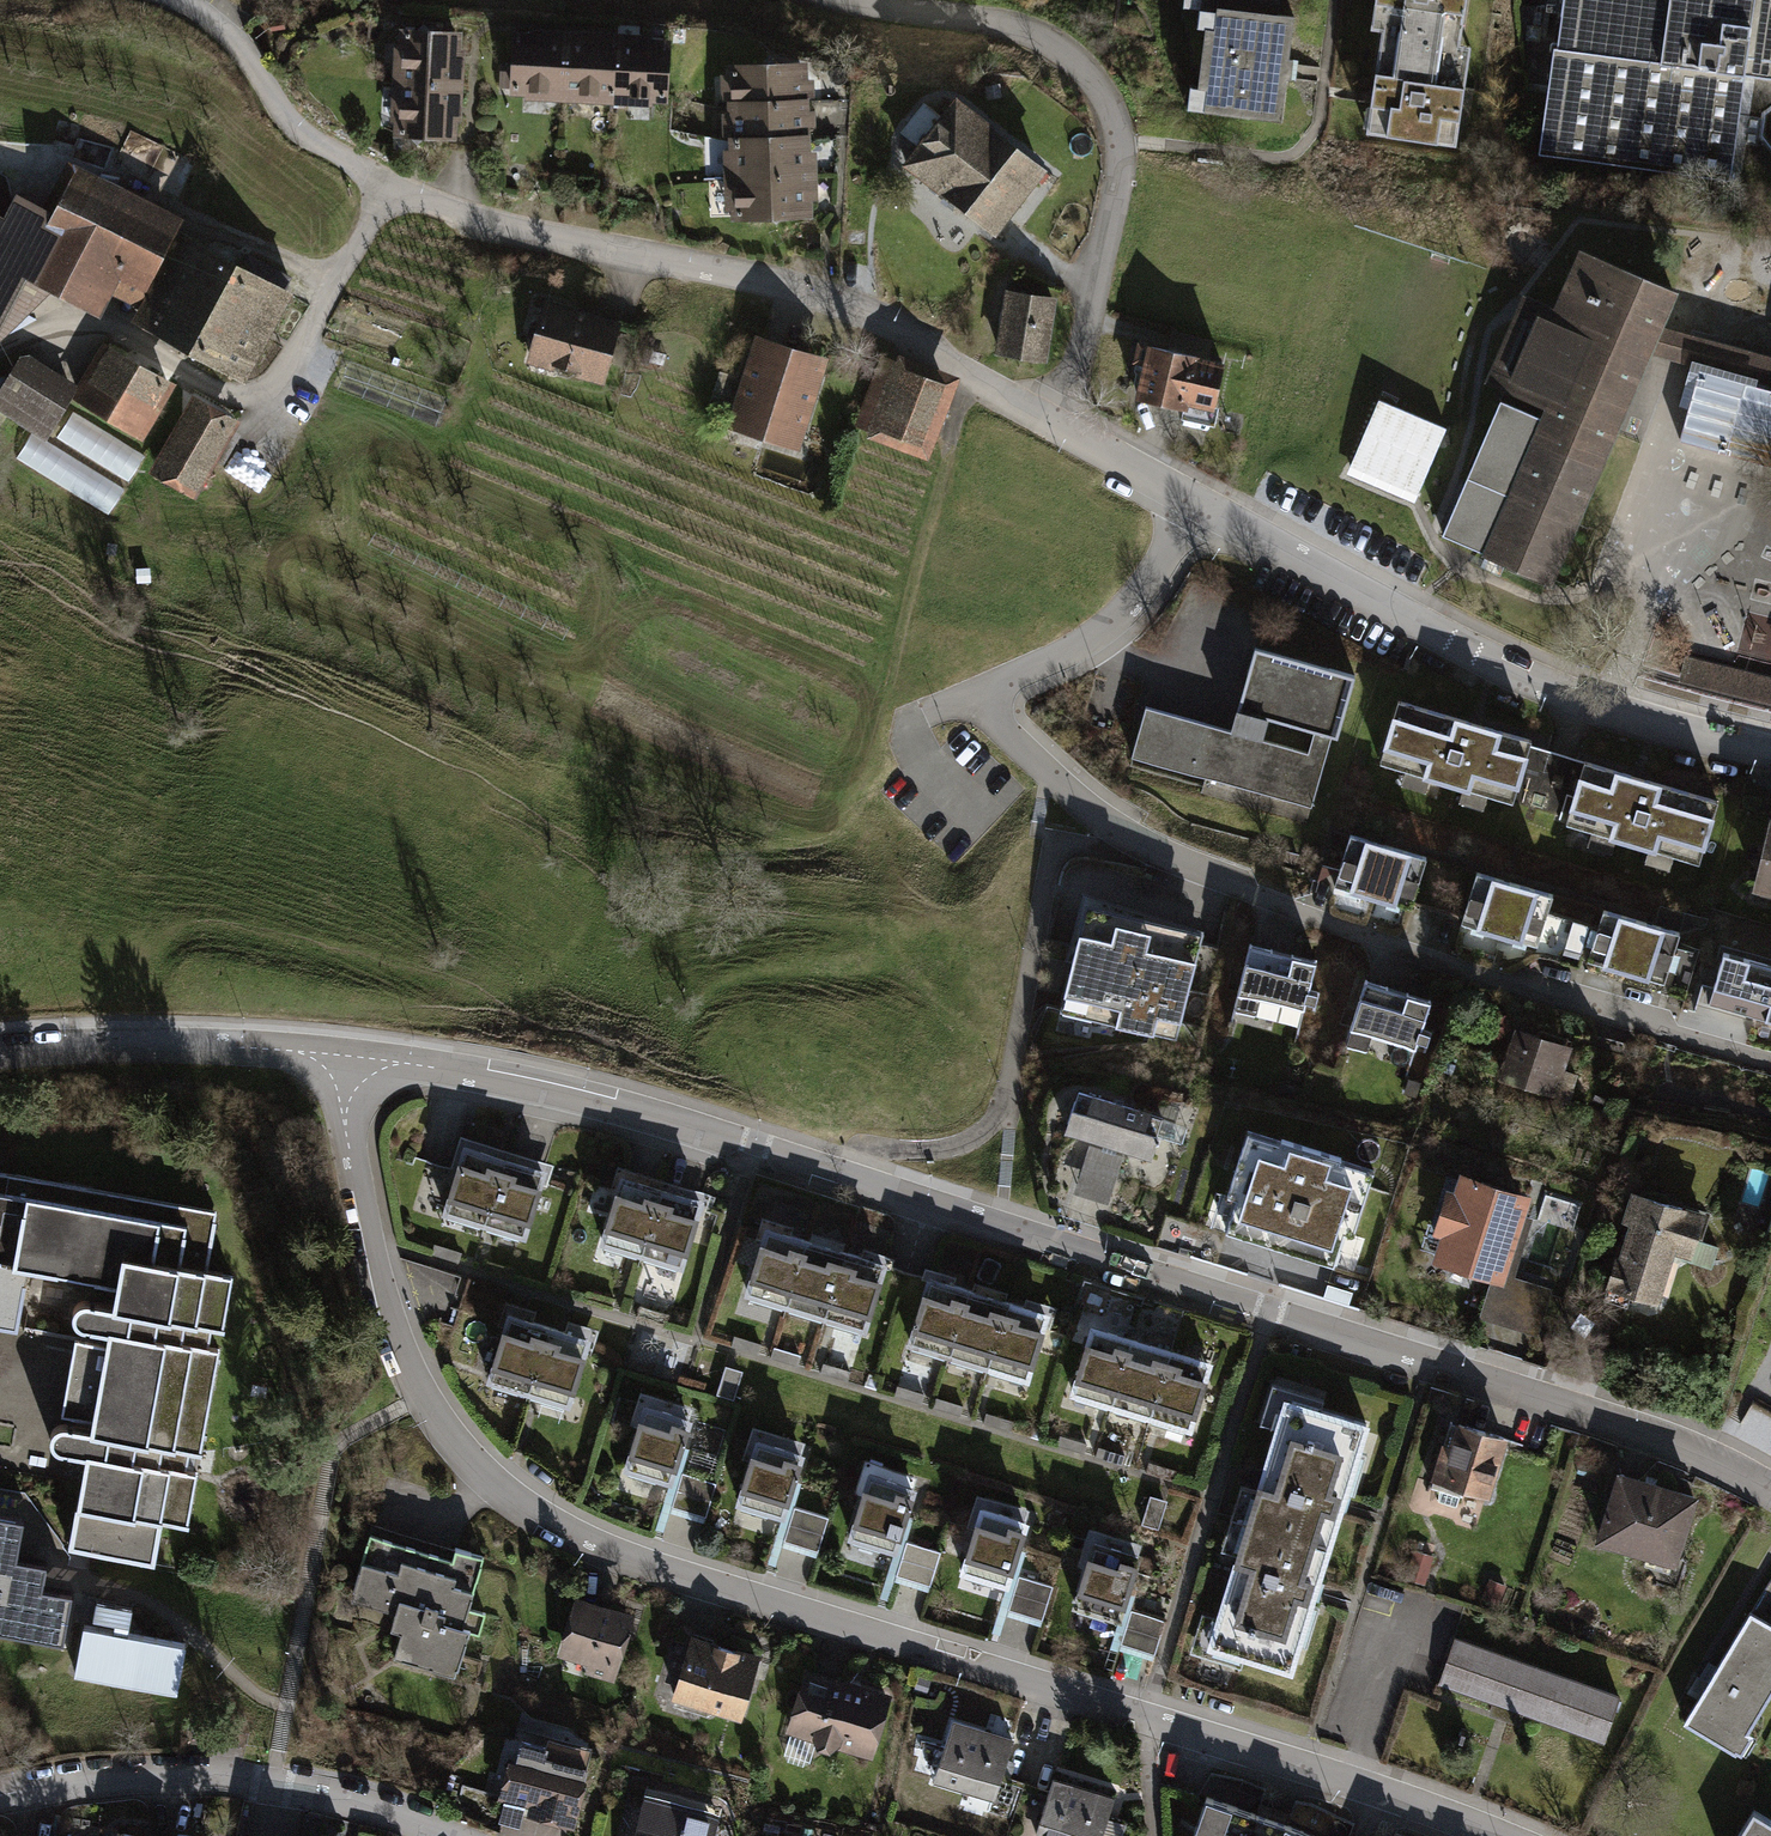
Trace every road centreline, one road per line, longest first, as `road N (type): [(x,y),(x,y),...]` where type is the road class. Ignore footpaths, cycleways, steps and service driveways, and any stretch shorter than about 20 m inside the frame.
road 1 (residential): [(1500,1835),(1352,1782),(659,1570),(526,1511),(447,1438),(399,1353),(350,1158),(346,1057)]
road 2 (residential): [(346,1057),(621,1107),(1637,1429),(1770,1489)]
road 3 (residential): [(1196,505),(952,371),(920,338),(841,303),(384,190),(296,126),(221,26)]
road 4 (residential): [(978,692),(1044,768),(1119,831),(1159,853),(1474,974),(1770,1062)]
road 5 (residential): [(1770,753),(1612,711),(1499,666),(1196,505)]
road 6 (track): [(861,1159),(865,1148),(960,1145),(1005,1107),(1054,847),(1107,849),(1119,831)]
road 7 (residential): [(465,1835),(344,1801),(209,1779),(144,1778),(0,1801)]
road 8 (residential): [(0,1052),(243,1047),(346,1057)]
road 9 (residential): [(1196,505),(1155,574),(1111,623),(978,692)]

